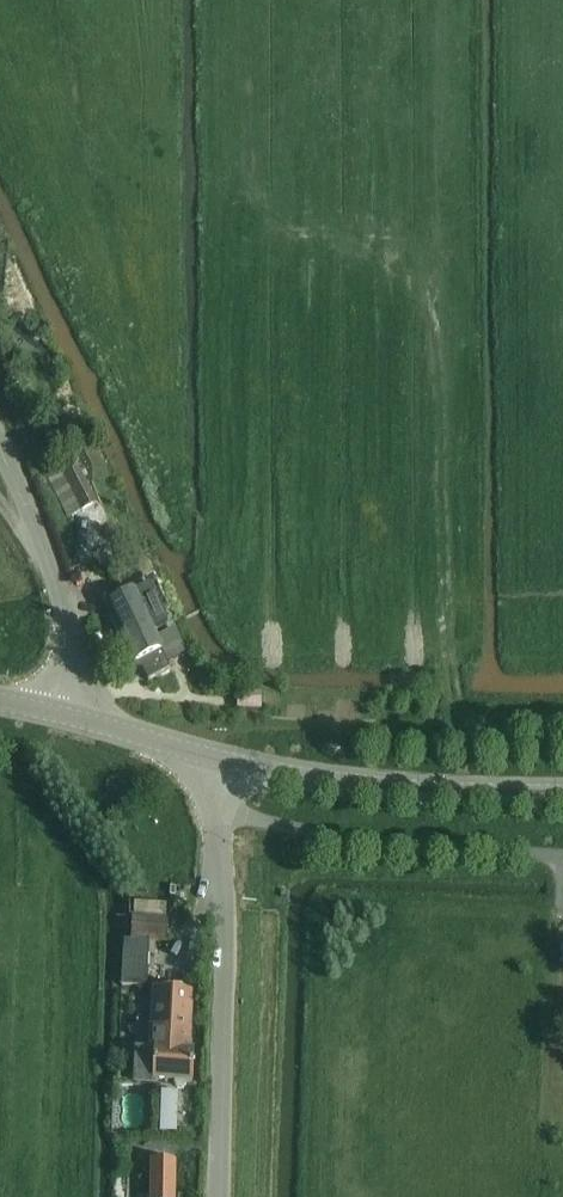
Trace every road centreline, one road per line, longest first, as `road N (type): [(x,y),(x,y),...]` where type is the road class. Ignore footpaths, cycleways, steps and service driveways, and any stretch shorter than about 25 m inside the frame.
road 1 (unclassified): [(218,1196),(218,757)]
road 2 (secondary): [(218,757),(376,784),(562,793)]
road 3 (tertiary): [(64,715),(70,665),(60,590),(0,449)]
road 4 (secondary): [(218,757),(64,715)]
road 5 (track): [(444,666),(452,701),(466,717),(562,723)]

